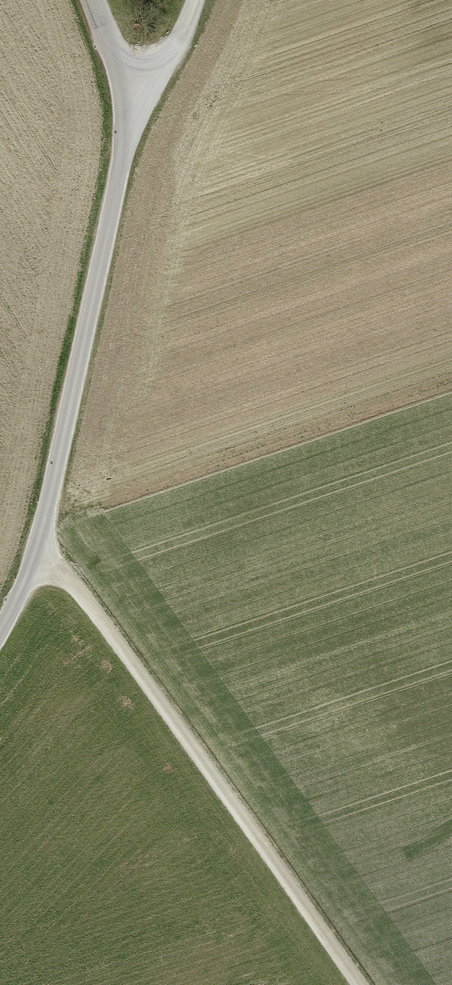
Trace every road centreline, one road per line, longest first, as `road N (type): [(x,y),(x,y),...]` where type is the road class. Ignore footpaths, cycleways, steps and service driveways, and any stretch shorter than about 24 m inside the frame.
road 1 (unclassified): [(0,631),(40,551),(126,131),(118,64),(93,0)]
road 2 (track): [(40,551),(72,577),(360,984)]
road 3 (track): [(125,94),(176,49),(194,0)]

